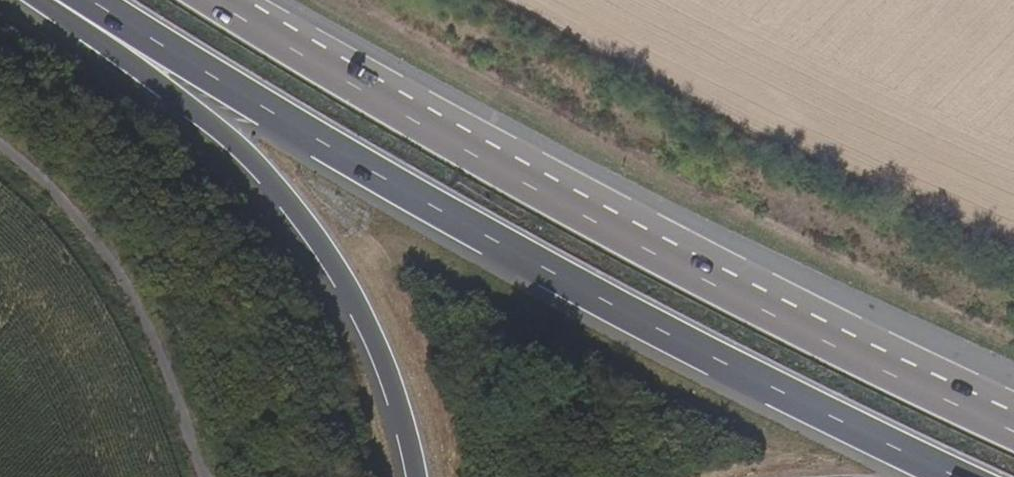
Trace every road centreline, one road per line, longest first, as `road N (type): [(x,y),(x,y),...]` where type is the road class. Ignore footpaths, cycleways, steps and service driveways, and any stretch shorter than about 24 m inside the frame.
road 1 (trunk): [(81,0),(607,301),(952,476)]
road 2 (trunk): [(1013,424),(746,301),(218,0)]
road 3 (trunk): [(63,0),(183,106),(333,270),(391,375),(419,476)]

